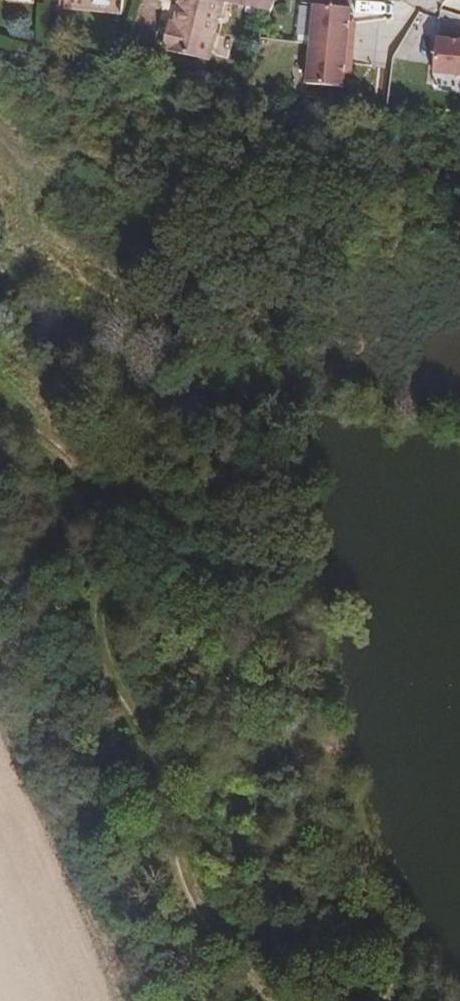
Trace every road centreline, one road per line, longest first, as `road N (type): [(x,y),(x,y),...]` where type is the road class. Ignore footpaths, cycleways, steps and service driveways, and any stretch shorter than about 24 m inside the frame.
road 1 (track): [(0,411),(100,503),(113,558),(100,643),(159,768),(211,930),(254,1000)]

